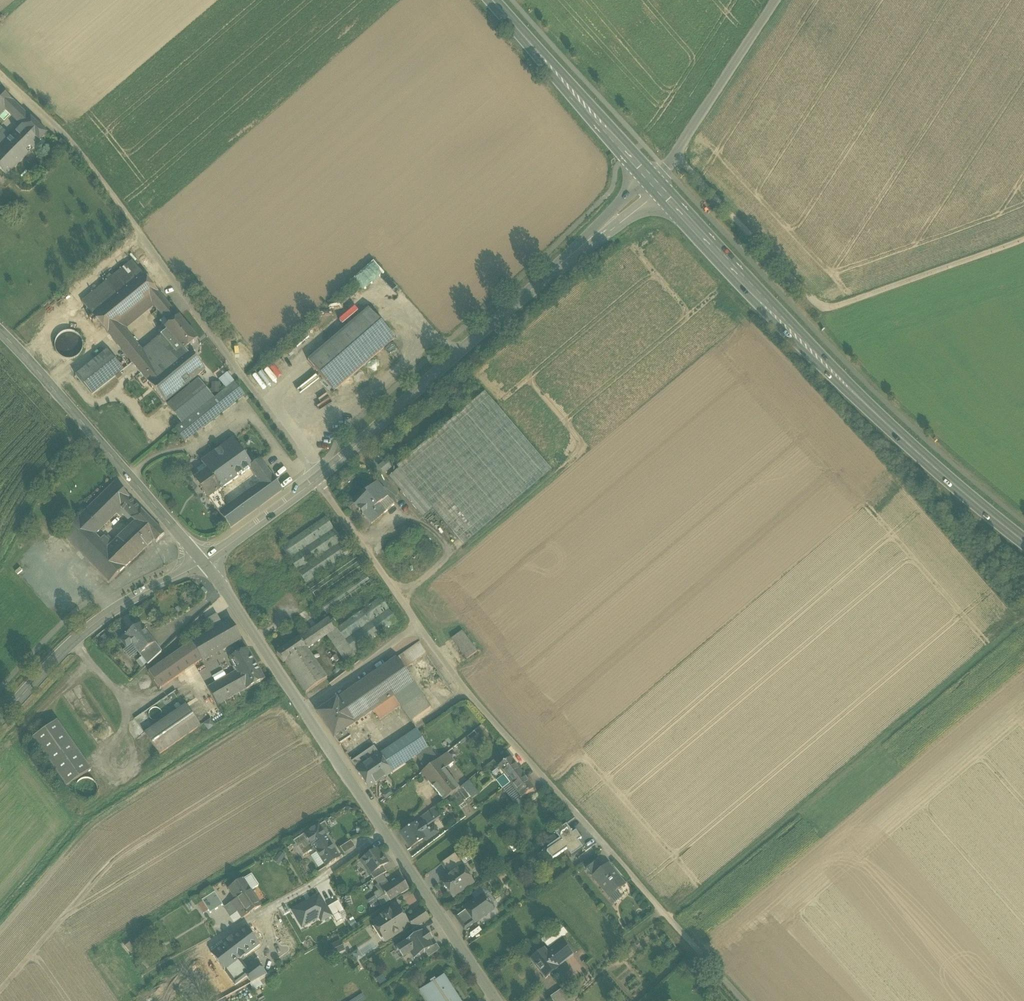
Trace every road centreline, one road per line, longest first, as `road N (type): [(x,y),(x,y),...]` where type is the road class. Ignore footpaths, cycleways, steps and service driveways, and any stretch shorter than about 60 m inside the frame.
road 1 (unclassified): [(747,1000),(468,693),(316,480)]
road 2 (residential): [(203,563),(495,1000)]
road 3 (primary): [(652,184),(903,441),(1023,542)]
road 4 (unclassified): [(316,480),(65,139),(0,76)]
road 5 (tertiary): [(316,480),(652,184)]
road 6 (track): [(1023,240),(833,318),(675,156)]
road 7 (tertiary): [(203,563),(0,332)]
road 8 (tertiary): [(0,720),(98,621),(203,563)]
road 9 (primary): [(489,0),(652,184)]
road 10 (unclassified): [(776,0),(652,184)]
road 11 (tertiary): [(203,563),(316,480)]

